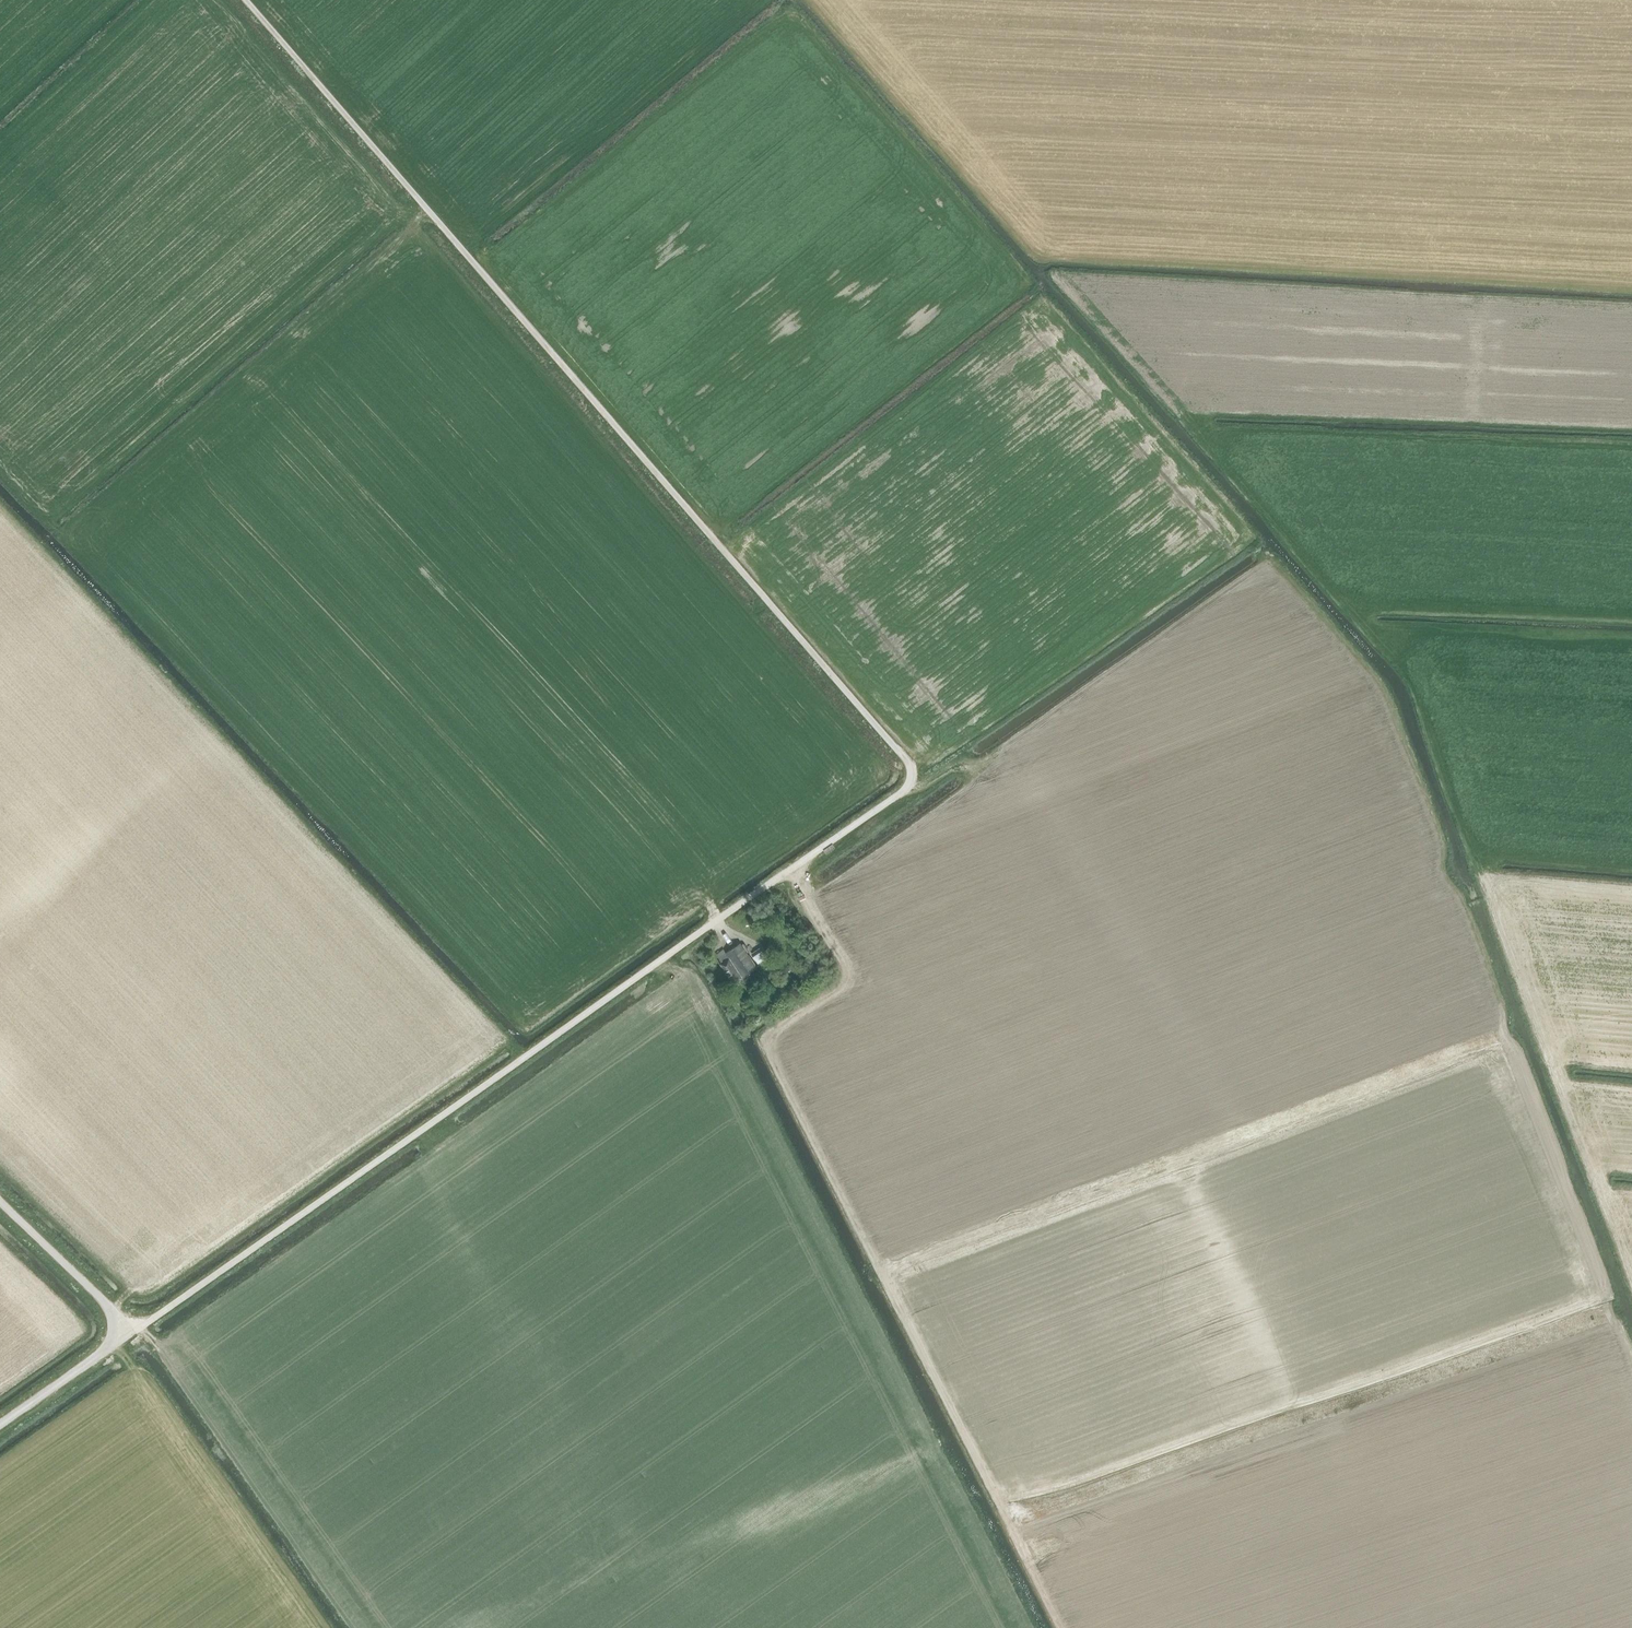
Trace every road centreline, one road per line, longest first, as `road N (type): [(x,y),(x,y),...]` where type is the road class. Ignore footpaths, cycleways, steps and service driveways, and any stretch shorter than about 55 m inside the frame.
road 1 (unclassified): [(130,1332),(793,867)]
road 2 (unclassified): [(130,1332),(0,1203)]
road 3 (unclassified): [(0,1423),(130,1332)]

